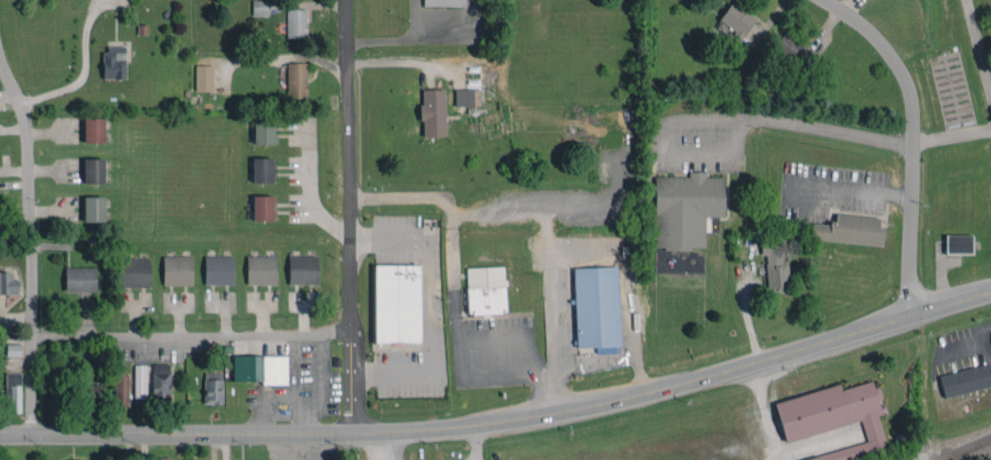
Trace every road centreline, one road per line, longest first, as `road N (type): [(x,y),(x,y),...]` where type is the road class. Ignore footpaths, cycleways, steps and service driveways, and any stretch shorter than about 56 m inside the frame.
road 1 (primary): [(990,292),(653,392),(520,419),(383,432),(0,433)]
road 2 (residential): [(346,0),(350,432)]
road 3 (residential): [(912,315),(908,88),(872,35),(824,0)]
road 4 (residential): [(32,336),(26,131),(0,60)]

